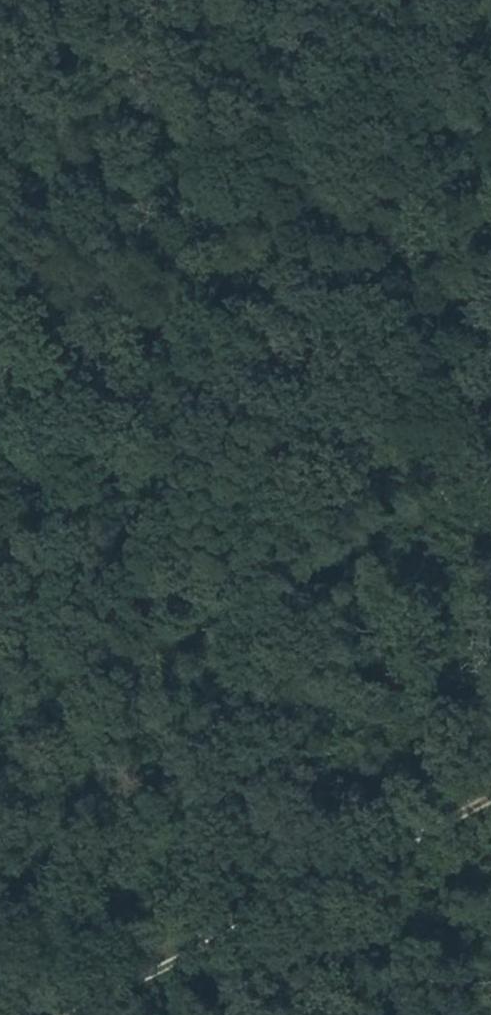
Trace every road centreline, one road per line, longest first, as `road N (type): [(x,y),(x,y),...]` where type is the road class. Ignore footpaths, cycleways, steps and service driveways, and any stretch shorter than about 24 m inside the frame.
road 1 (track): [(490,787),(49,1014)]

